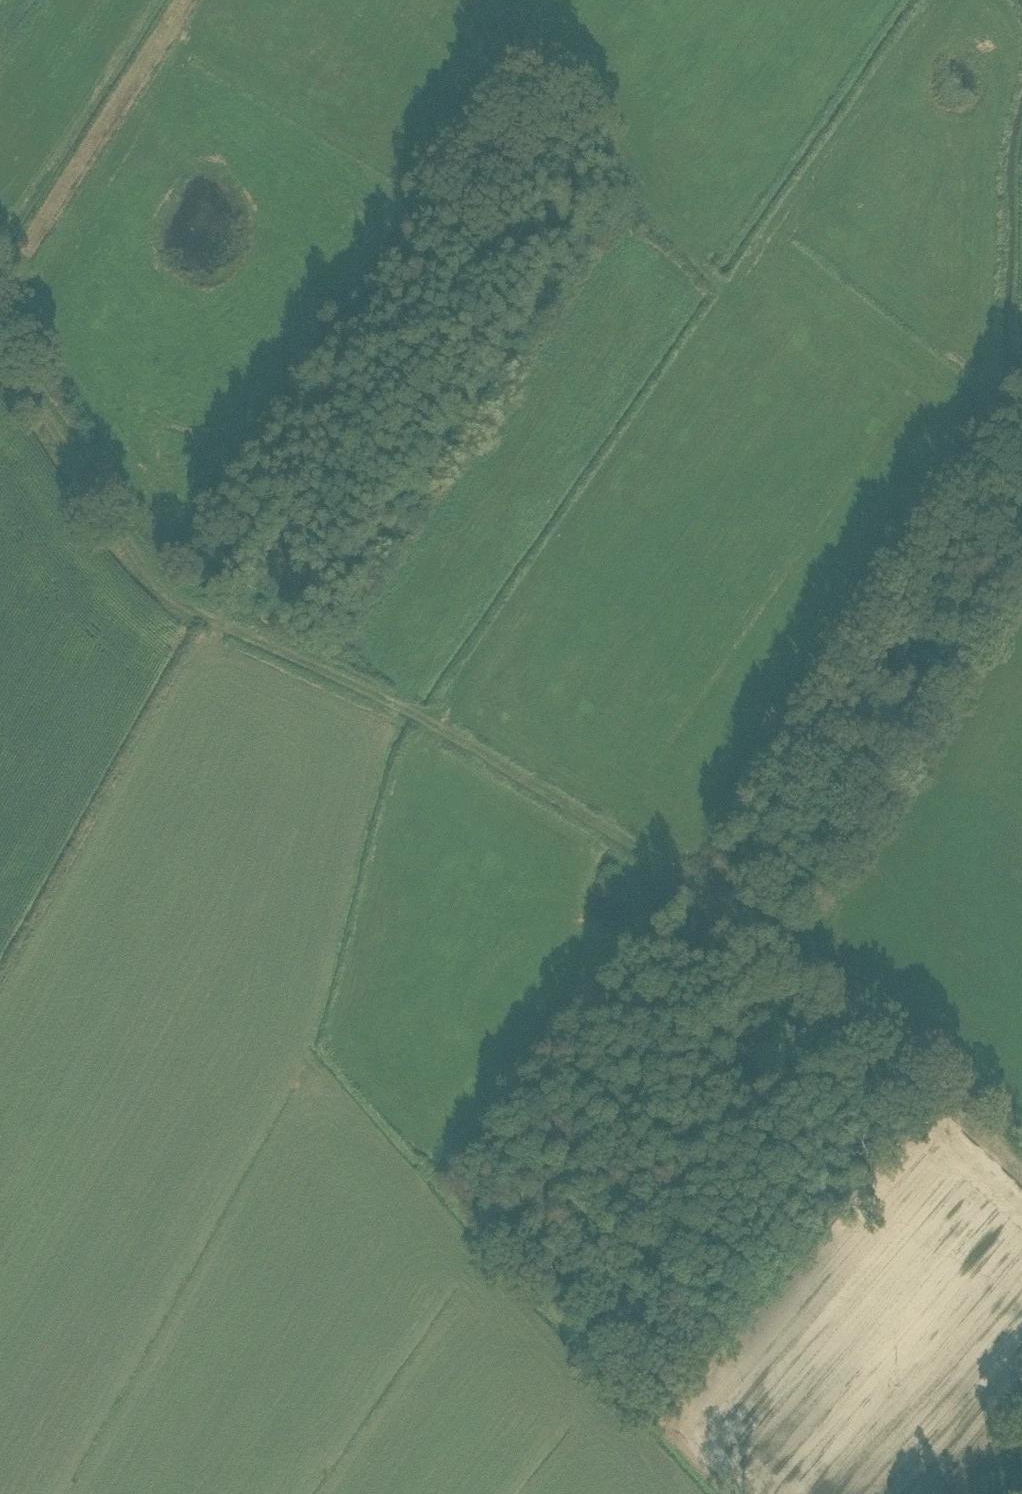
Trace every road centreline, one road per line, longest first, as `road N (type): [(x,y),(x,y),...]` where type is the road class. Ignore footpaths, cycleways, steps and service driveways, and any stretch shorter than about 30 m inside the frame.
road 1 (track): [(0,353),(200,611),(405,712),(681,882),(932,1072)]

